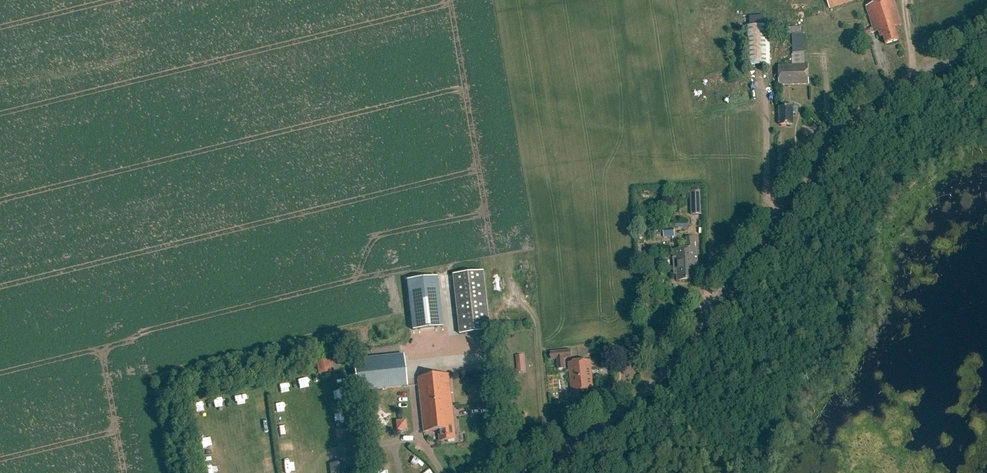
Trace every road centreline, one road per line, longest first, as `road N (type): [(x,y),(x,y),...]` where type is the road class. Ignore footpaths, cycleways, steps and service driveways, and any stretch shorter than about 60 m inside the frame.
road 1 (unclassified): [(524,472),(615,416),(658,379),(845,126),(889,90),(986,41)]

